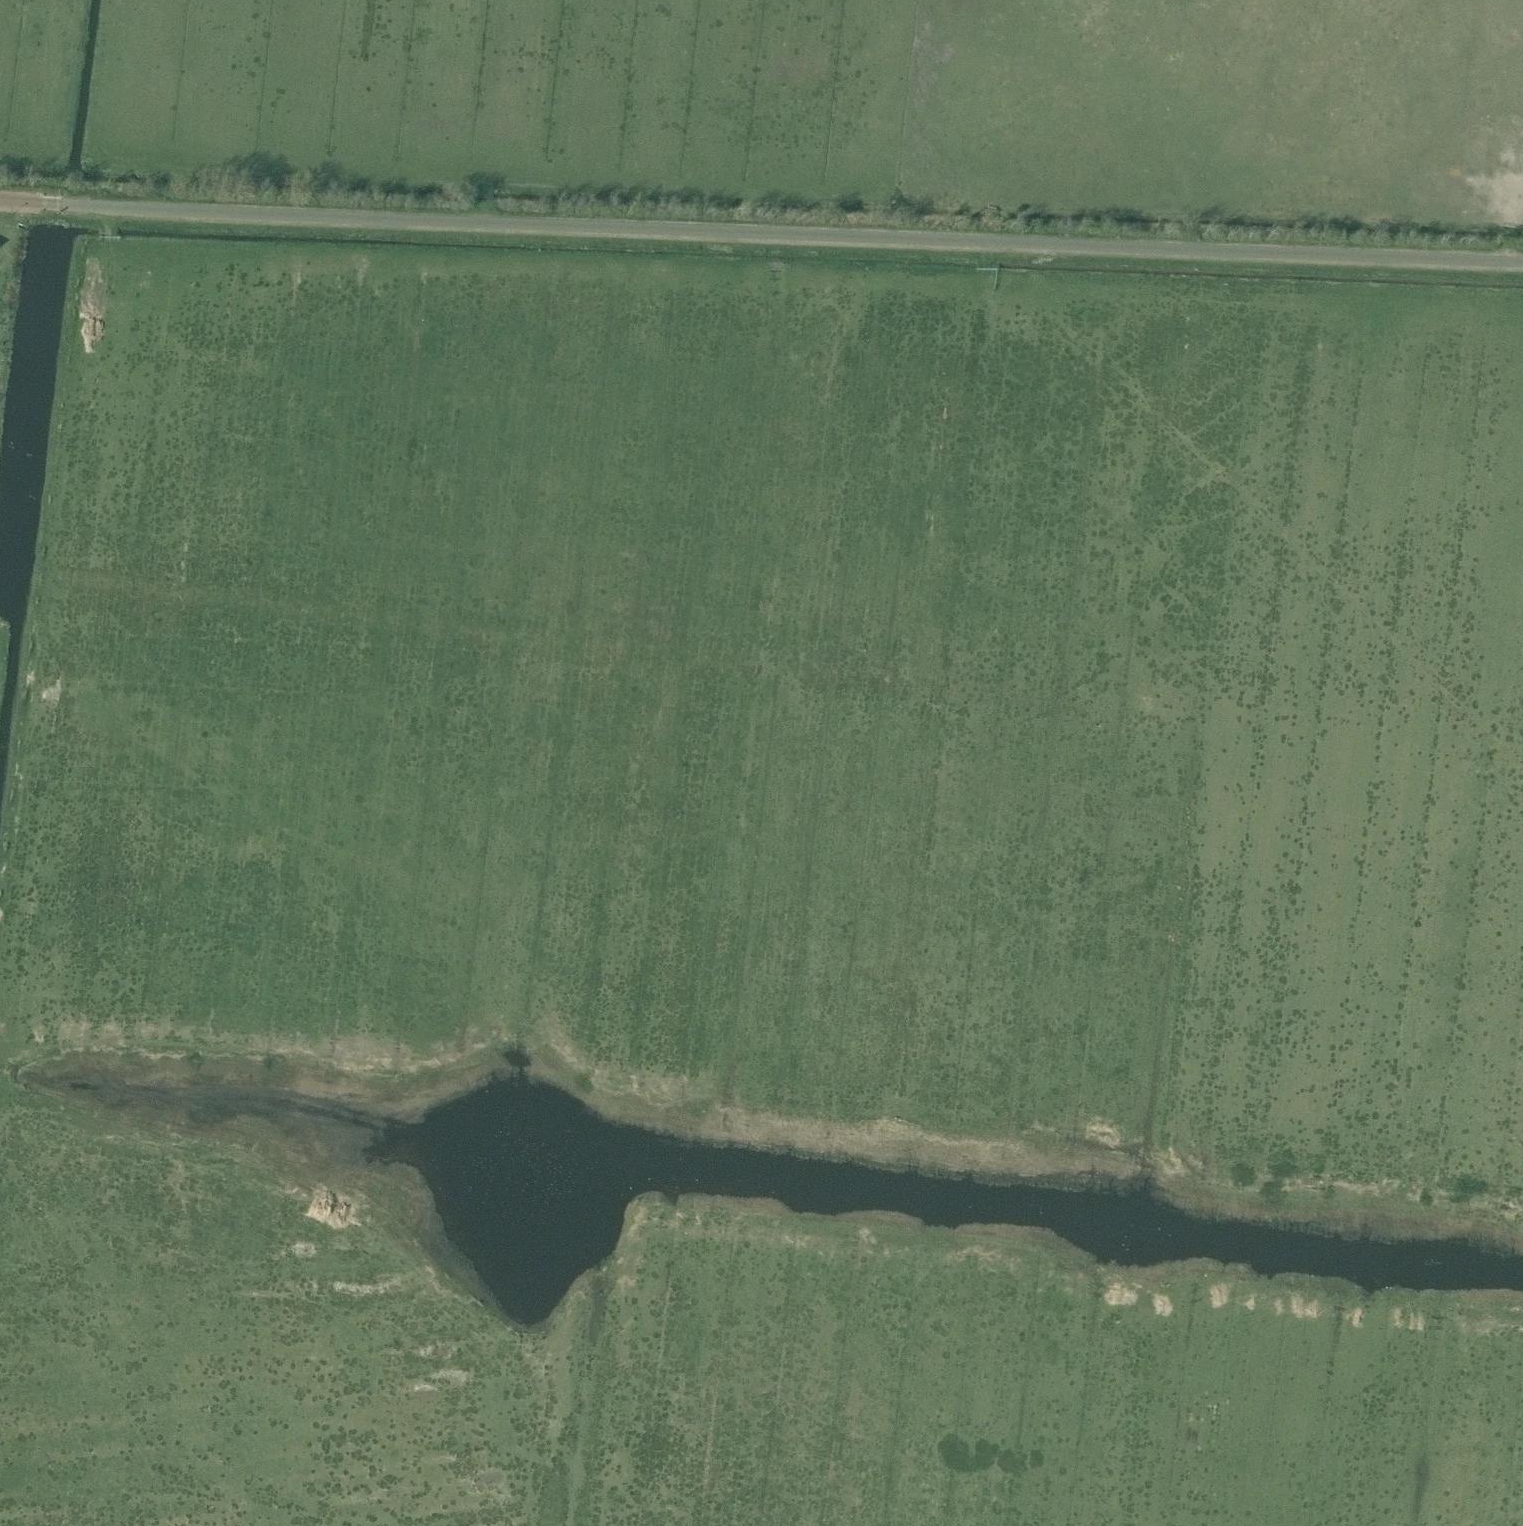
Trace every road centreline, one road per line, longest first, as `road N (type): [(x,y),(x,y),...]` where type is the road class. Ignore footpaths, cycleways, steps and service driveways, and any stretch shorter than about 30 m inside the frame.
road 1 (unclassified): [(1522,251),(1021,244),(0,200)]

